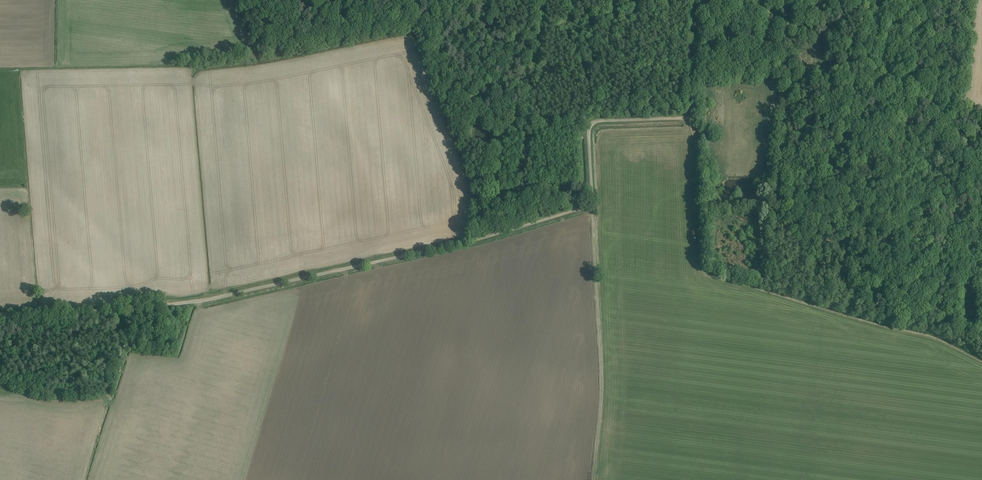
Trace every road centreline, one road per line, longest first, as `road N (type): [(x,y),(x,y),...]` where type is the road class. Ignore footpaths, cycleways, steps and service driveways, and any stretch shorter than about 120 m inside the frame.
road 1 (unclassified): [(0,314),(209,299),(482,238),(592,205),(594,122),(693,118)]
road 2 (track): [(594,479),(602,388),(592,205)]

